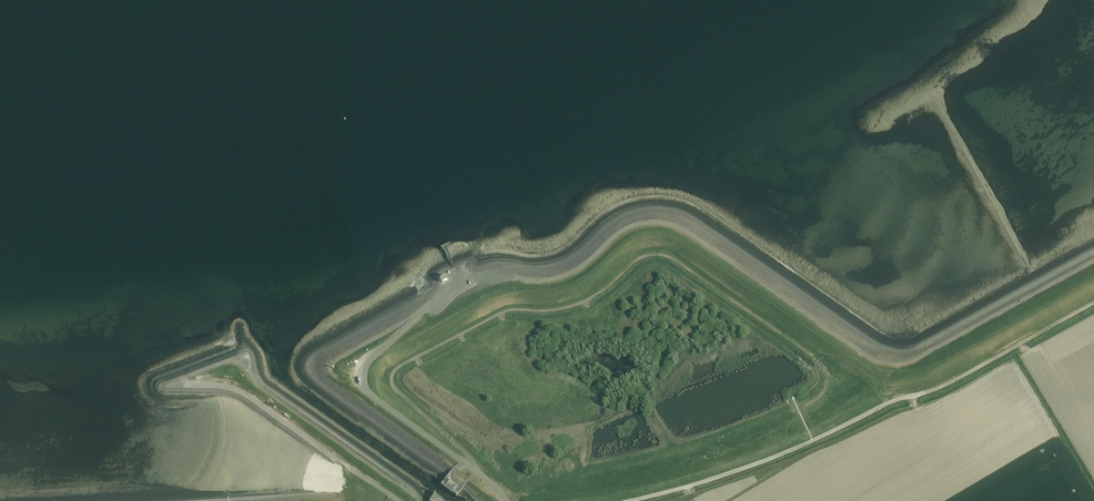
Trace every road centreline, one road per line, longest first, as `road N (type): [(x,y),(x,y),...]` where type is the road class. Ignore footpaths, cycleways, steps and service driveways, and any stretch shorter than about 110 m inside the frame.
road 1 (unclassified): [(506,500),(372,397),(364,376),(370,360),(460,280),(515,278)]
road 2 (track): [(473,469),(468,455),(395,389),(394,371),(502,313),(560,310),(602,292)]
road 3 (track): [(818,363),(668,256),(638,259),(602,292)]
road 4 (track): [(1093,303),(923,393)]

